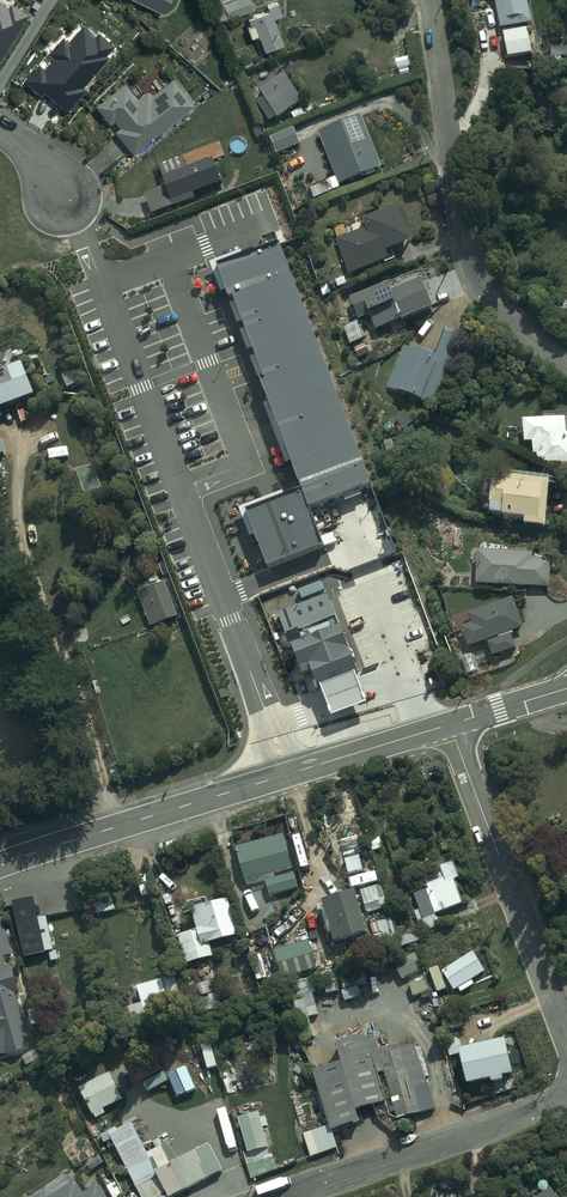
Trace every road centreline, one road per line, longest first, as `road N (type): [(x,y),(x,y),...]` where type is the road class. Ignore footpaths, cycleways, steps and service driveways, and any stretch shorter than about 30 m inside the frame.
road 1 (tertiary): [(0,865),(449,725)]
road 2 (residential): [(566,365),(498,305),(469,253),(432,0)]
road 3 (residential): [(566,1033),(449,725)]
road 4 (residential): [(566,1100),(280,1196)]
road 5 (tertiary): [(449,725),(566,688)]

